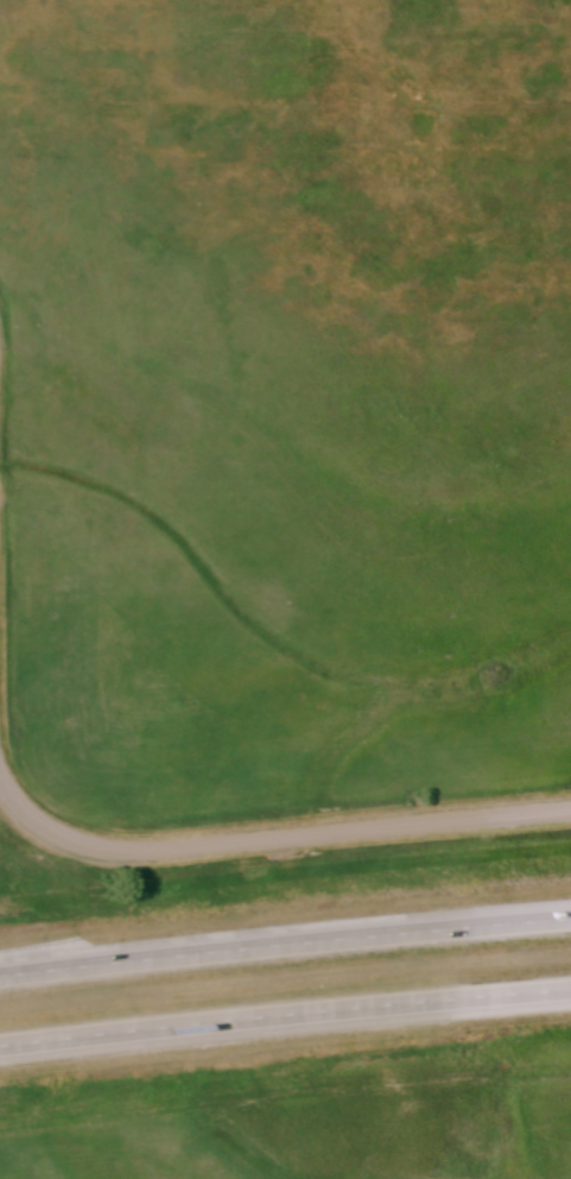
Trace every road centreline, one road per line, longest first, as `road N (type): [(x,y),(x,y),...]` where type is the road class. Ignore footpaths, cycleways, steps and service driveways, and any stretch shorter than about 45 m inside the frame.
road 1 (residential): [(0,773),(36,820),(70,839),(148,855),(570,814)]
road 2 (motorway): [(0,1046),(570,988)]
road 3 (motorway): [(570,919),(0,972)]

